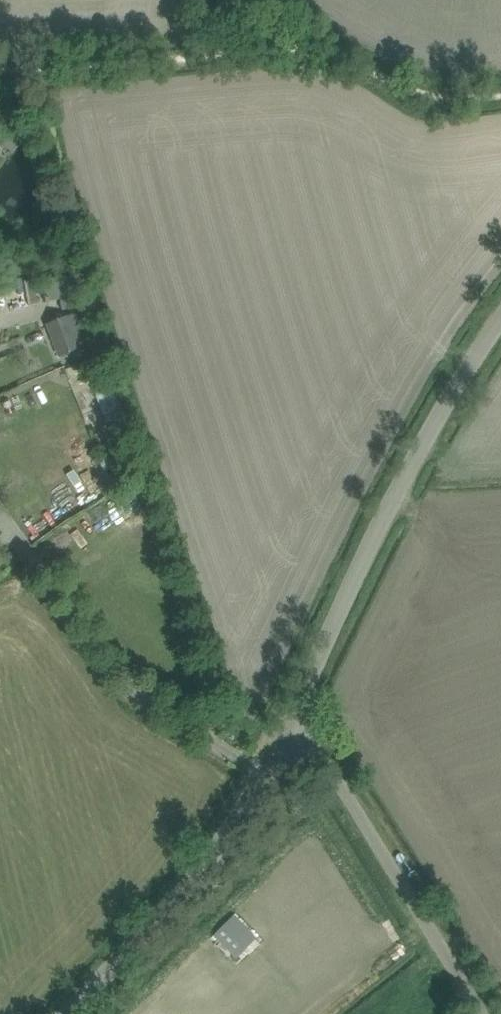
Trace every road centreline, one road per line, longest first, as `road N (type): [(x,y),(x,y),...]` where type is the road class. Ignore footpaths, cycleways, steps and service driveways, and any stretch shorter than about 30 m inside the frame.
road 1 (unclassified): [(293,716),(399,485),(500,316)]
road 2 (unclassified): [(65,1013),(177,892),(293,716)]
road 3 (unclassified): [(476,1013),(293,716)]

